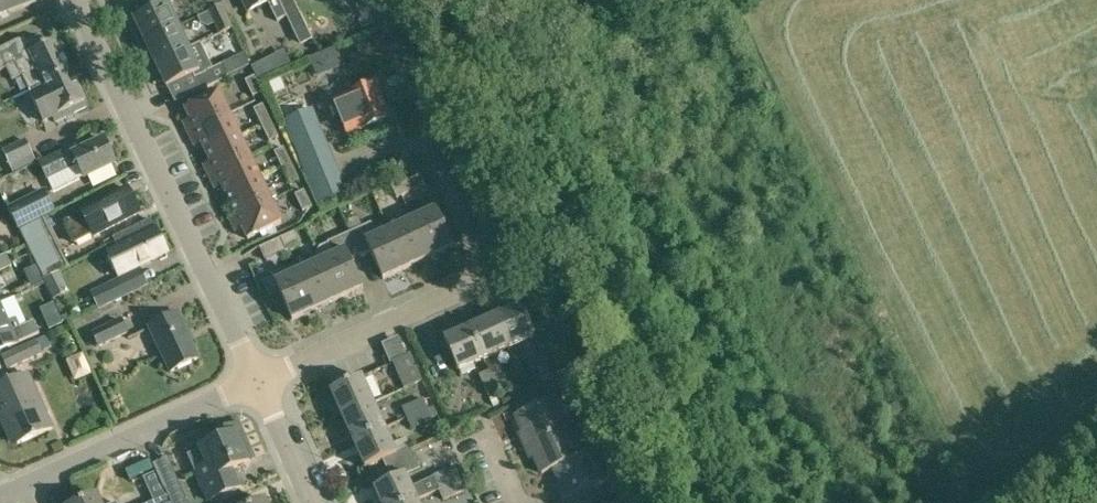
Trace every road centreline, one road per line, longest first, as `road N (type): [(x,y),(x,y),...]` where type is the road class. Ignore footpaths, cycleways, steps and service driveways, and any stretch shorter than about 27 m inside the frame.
road 1 (residential): [(255,385),(485,279),(423,137),(356,166)]
road 2 (residential): [(255,385),(74,0)]
road 3 (residential): [(32,485),(255,385)]
road 4 (residential): [(309,502),(255,385)]

